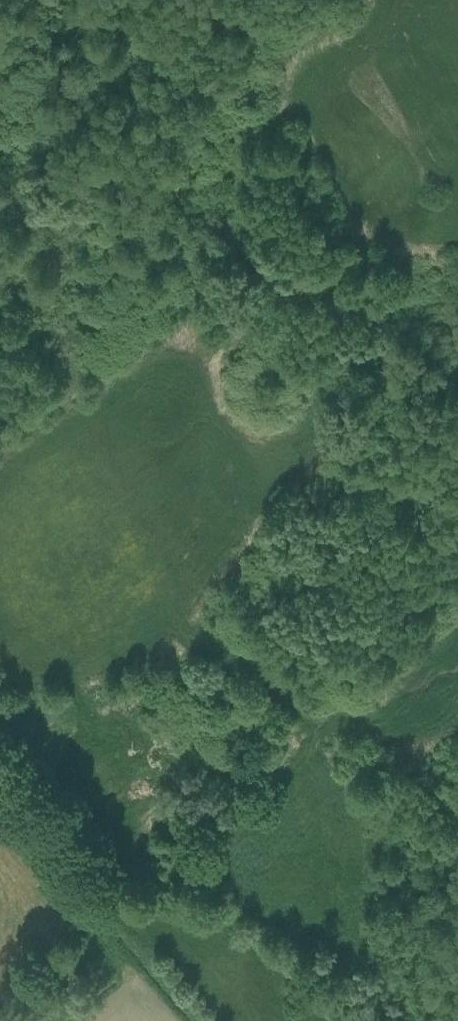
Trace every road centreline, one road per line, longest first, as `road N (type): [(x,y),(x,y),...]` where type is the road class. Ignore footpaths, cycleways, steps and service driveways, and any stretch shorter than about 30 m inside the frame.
road 1 (track): [(14,1020),(304,748)]

